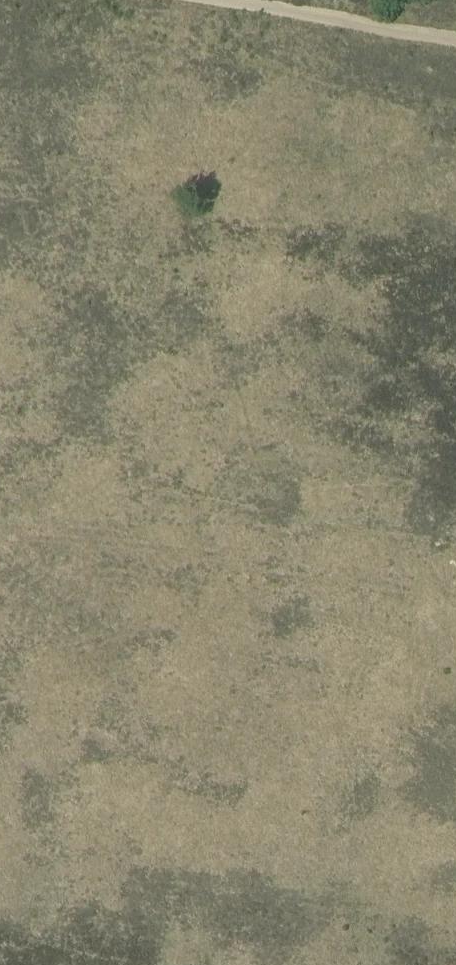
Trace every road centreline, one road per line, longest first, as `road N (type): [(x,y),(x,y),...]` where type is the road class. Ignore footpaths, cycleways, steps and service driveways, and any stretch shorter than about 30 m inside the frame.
road 1 (track): [(455,39),(230,0)]

